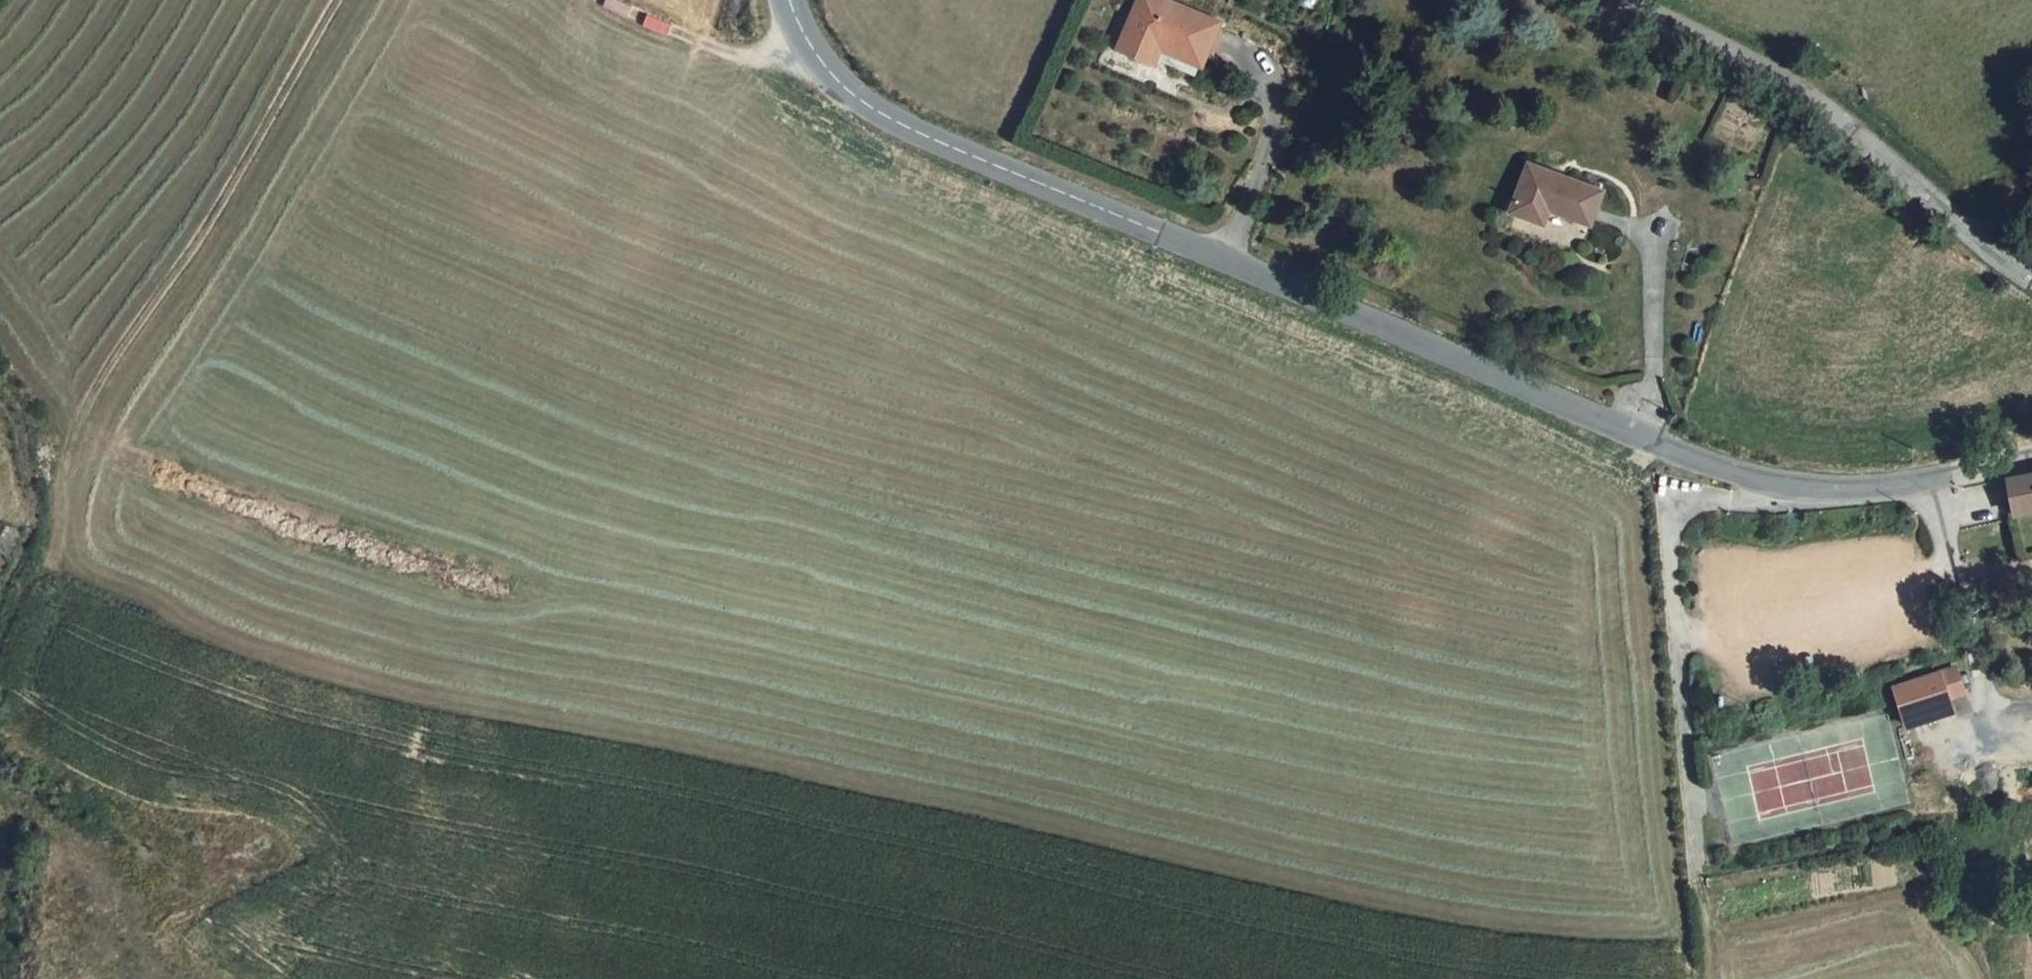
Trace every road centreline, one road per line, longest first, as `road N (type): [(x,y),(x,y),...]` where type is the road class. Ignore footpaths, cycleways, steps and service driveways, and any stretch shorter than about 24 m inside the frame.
road 1 (tertiary): [(1796,486),(1640,438),(894,121),(840,84),(790,0)]
road 2 (track): [(340,0),(228,198),(79,414),(58,466),(54,577)]
road 3 (unclassified): [(1796,486),(1680,510),(1667,527),(1698,880)]
road 4 (residential): [(2031,280),(1981,249),(1803,86),(1633,0)]
road 5 (tertiary): [(2031,460),(1879,486),(1796,486)]
road 6 (track): [(806,38),(737,56),(606,0)]

